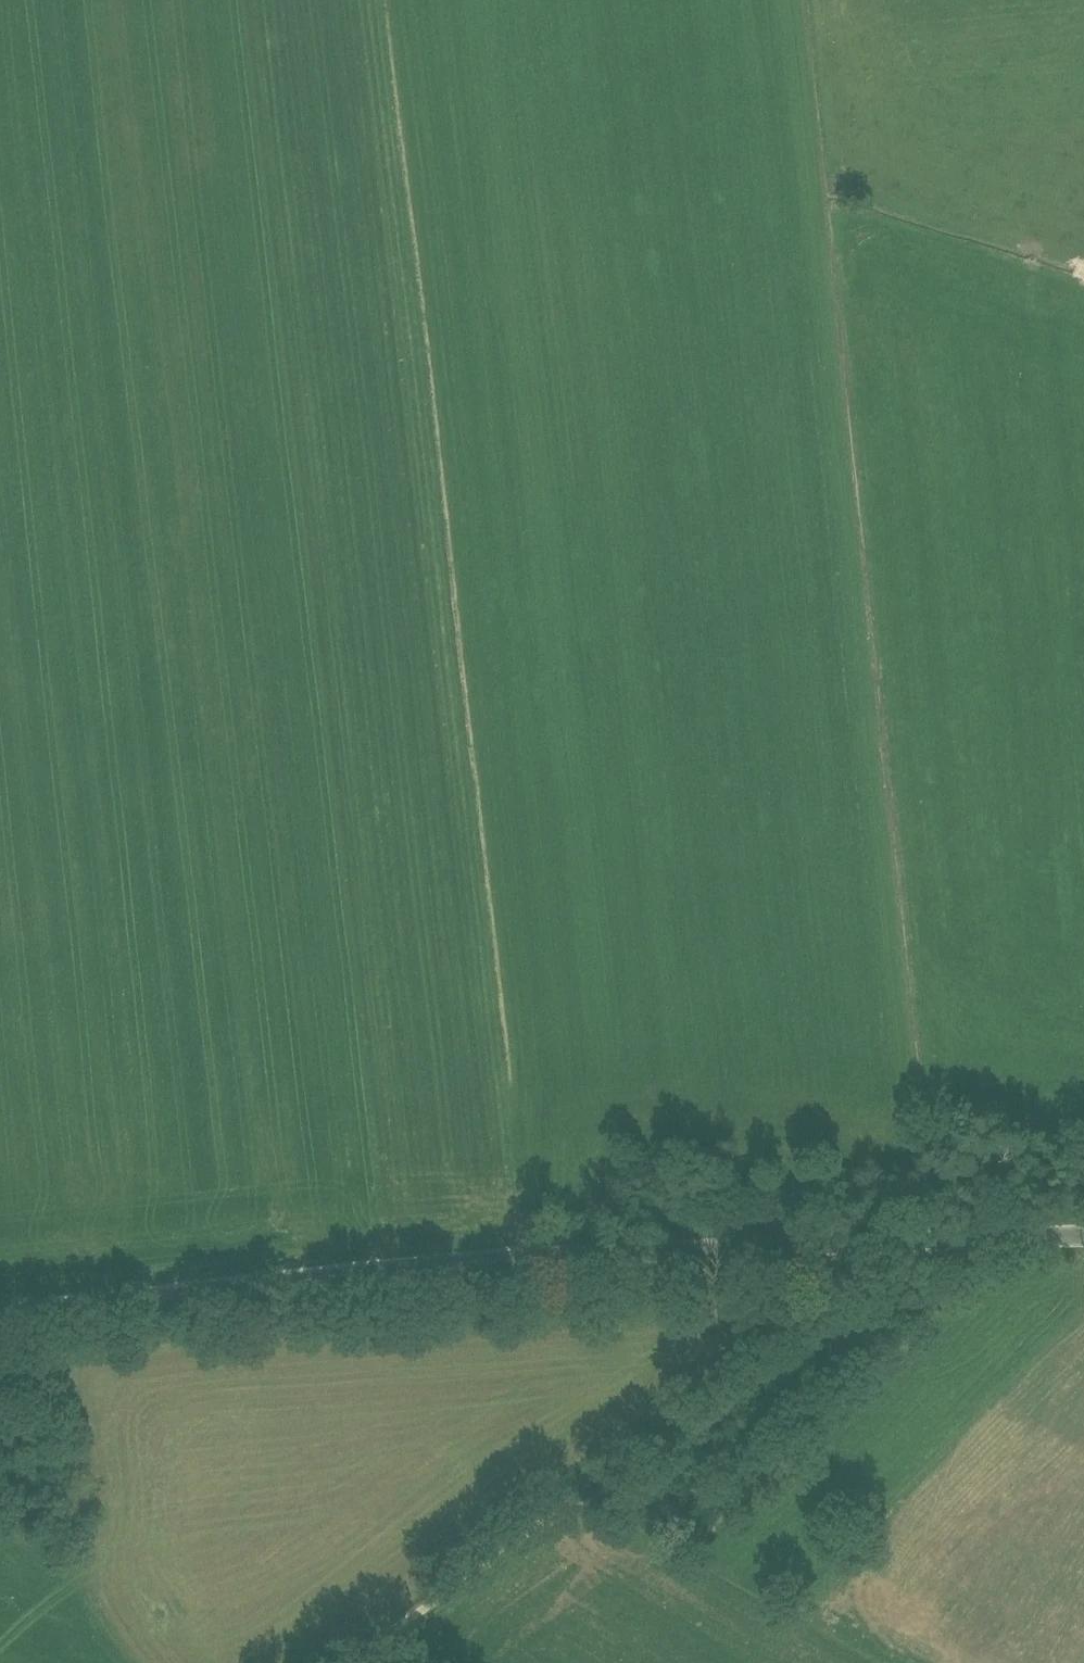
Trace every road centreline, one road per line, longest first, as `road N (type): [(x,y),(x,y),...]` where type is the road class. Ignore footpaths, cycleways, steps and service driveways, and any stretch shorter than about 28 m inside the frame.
road 1 (unclassified): [(0,1319),(489,1260),(1083,1237)]
road 2 (track): [(340,1662),(475,1572),(660,1419),(856,1274),(869,1241)]

